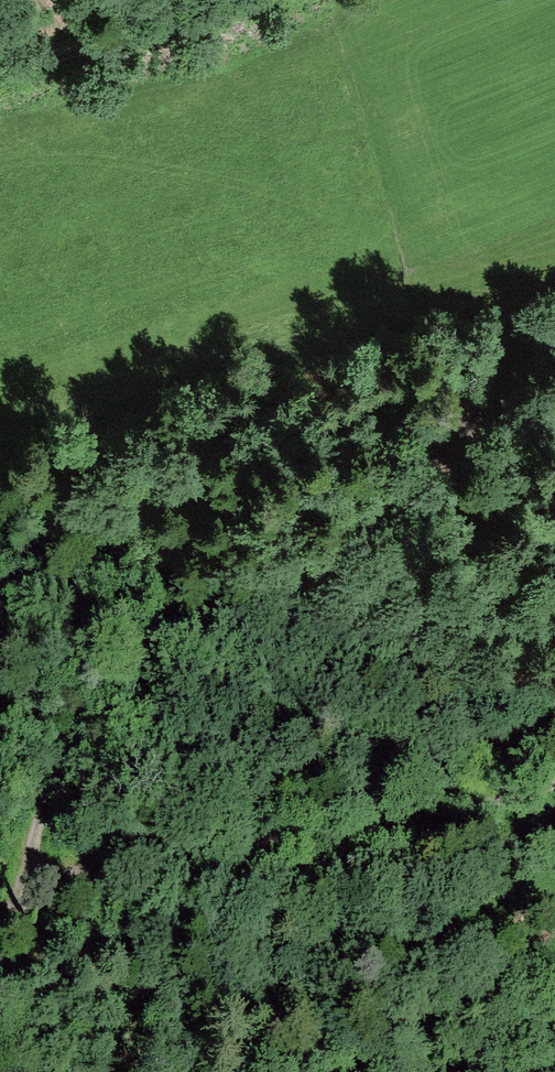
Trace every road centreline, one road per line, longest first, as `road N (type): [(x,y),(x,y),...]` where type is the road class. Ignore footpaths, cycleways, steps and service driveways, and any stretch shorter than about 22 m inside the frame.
road 1 (track): [(497,361),(412,489),(261,597),(101,694),(50,788),(16,890)]
road 2 (track): [(554,780),(344,839),(16,890)]
road 3 (track): [(0,505),(497,361)]
road 4 (track): [(0,73),(240,0)]

